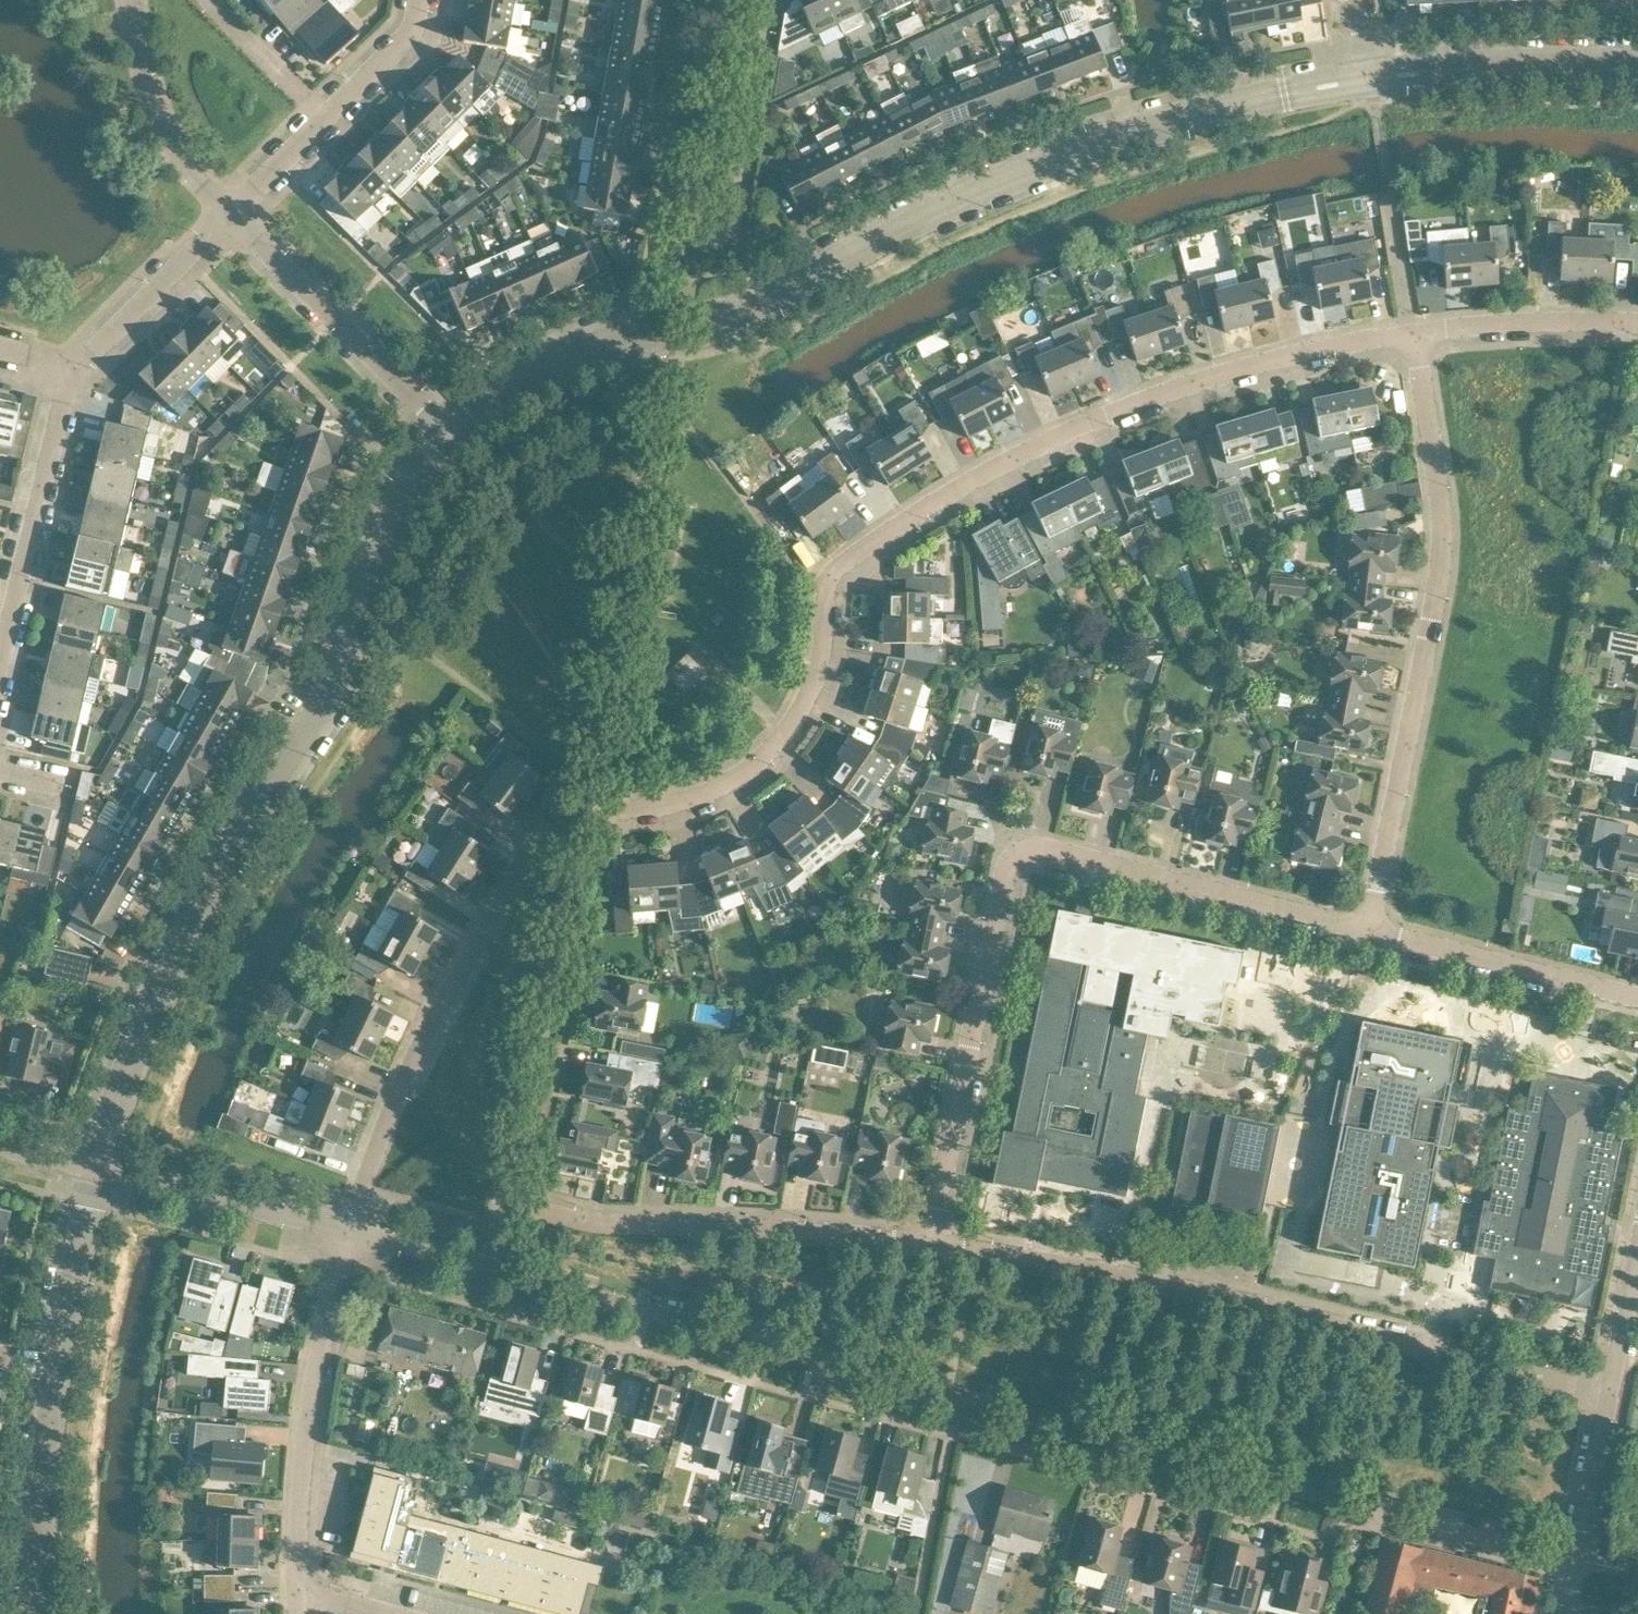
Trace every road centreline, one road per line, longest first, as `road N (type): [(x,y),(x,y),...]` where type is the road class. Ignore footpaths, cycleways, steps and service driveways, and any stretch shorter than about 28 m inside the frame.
road 1 (residential): [(349,1231),(414,1056),(504,900),(537,856),(582,821),(700,796),(742,774),(783,733),(807,692),(833,573),(959,487),(1095,420),(1271,360),(1413,332)]
road 2 (residential): [(1577,1562),(486,1268)]
road 3 (unclassified): [(449,434),(387,523),(329,699),(197,927),(99,1173)]
road 4 (residential): [(1366,930),(1037,851),(1013,855),(998,884),(930,1239)]
road 5 (residential): [(1608,1392),(1195,1288),(930,1239)]
road 6 (unclassified): [(1370,85),(1201,119),(1072,159),(738,315)]
road 7 (residential): [(1366,930),(1437,557),(1435,465),(1413,332)]
road 8 (residential): [(722,0),(680,243),(710,243),(737,212),(773,0)]
road 9 (unclassified): [(99,1173),(59,1363),(40,1613)]
road 10 (residential): [(930,1239),(597,1221),(503,1197)]
road 11 (residential): [(298,1595),(303,1438),(349,1231)]
road 12 (residential): [(449,434),(334,328),(230,213)]
road 13 (residential): [(0,658),(69,367)]
road 14 (residential): [(230,213),(401,52),(421,0)]
road 15 (residential): [(1637,997),(1366,930)]
road 16 (unclassified): [(1637,69),(1543,68),(1370,85)]
road 17 (residential): [(349,1231),(99,1173)]
road 18 (residential): [(503,1197),(553,950)]
road 19 (residential): [(230,213),(164,135),(128,0)]
road 20 (residential): [(1413,332),(1637,323)]
road 21 (residential): [(69,367),(230,213)]
road 22 (residential): [(1577,1562),(1608,1392)]
road 23 (unclassified): [(591,343),(513,378),(449,434)]
road 24 (unclassified): [(738,315),(663,316),(624,323),(591,343)]
road 25 (unclassified): [(591,343),(679,341),(738,315)]
road 26 (residential): [(1608,1392),(1637,1248)]
road 27 (residential): [(486,1268),(349,1231)]

